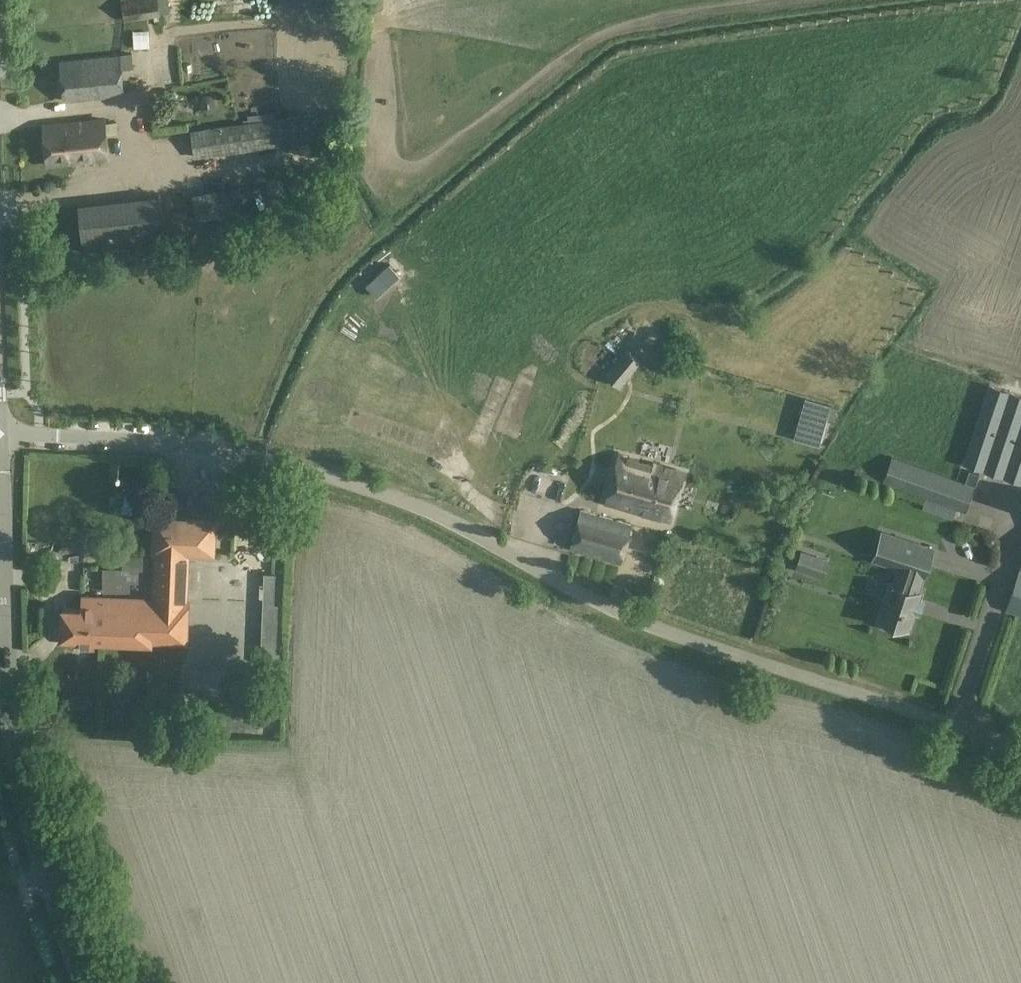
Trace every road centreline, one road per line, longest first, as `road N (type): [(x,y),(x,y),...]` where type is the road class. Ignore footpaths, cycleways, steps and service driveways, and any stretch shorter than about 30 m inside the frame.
road 1 (unclassified): [(1020,749),(629,615),(440,515),(380,492),(172,442),(0,436)]
road 2 (tertiary): [(81,982),(14,762),(0,527)]

